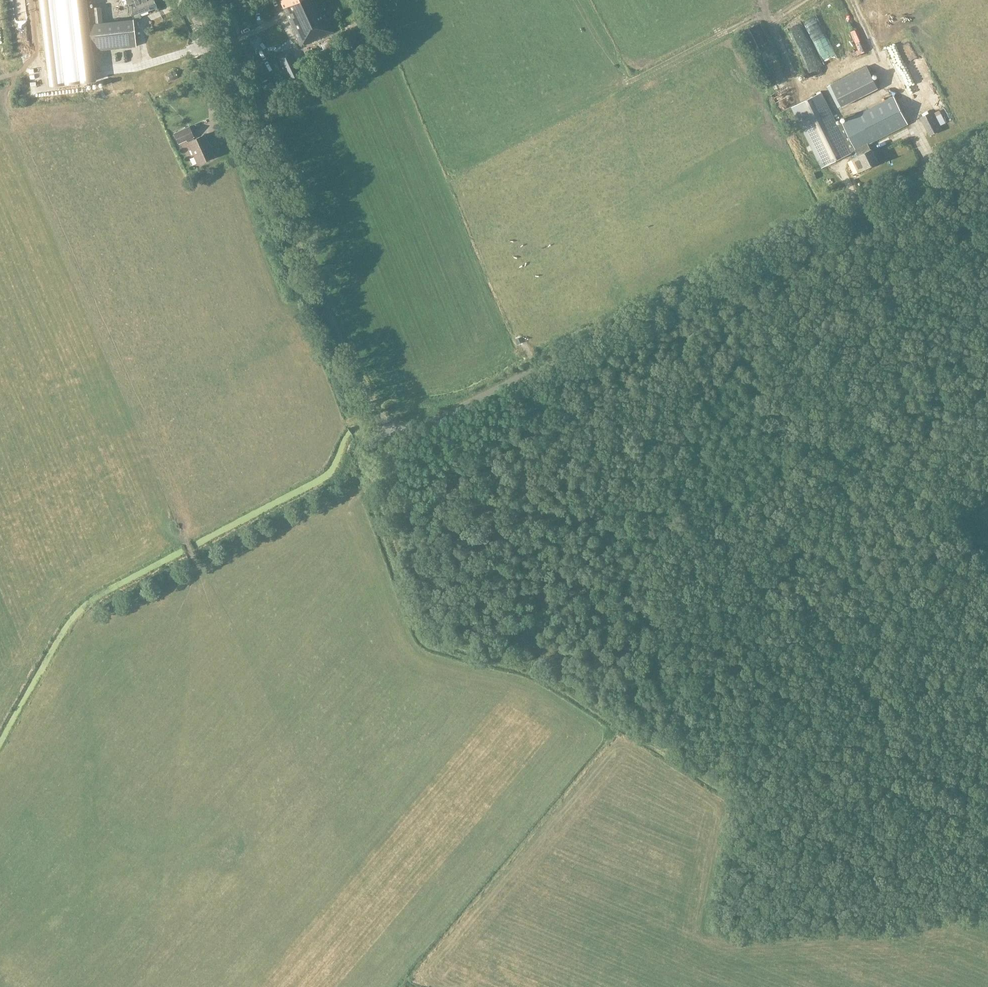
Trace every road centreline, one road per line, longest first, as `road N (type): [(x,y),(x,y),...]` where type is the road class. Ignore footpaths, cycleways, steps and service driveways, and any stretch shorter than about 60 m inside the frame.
road 1 (unclassified): [(987,140),(431,421),(392,429),(365,398),(186,0)]
road 2 (track): [(370,480),(428,636),(535,668),(731,793),(744,775)]
road 3 (track): [(401,483),(474,600),(760,708)]

